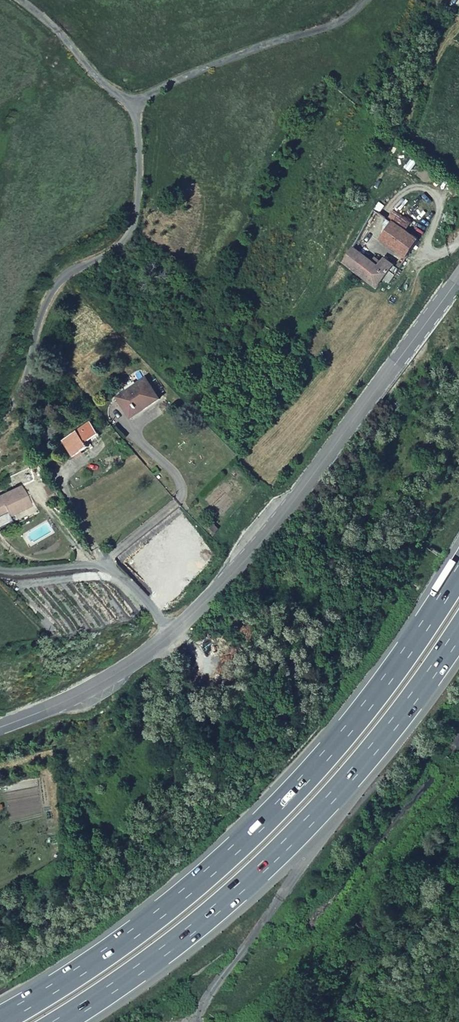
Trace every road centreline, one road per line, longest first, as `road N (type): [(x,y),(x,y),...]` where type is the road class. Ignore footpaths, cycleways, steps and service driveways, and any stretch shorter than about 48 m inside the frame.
road 1 (trunk): [(458,573),(360,715),(262,825),(173,904),(0,1020)]
road 2 (trunk): [(64,1021),(190,934),(280,853),(379,745),(458,637)]
road 3 (unclassified): [(172,635),(302,493),(458,278)]
road 4 (unclassified): [(0,419),(25,383),(55,289),(131,231),(140,159),(131,106)]
road 5 (unclassified): [(131,106),(253,50),(333,26),(366,0)]
road 6 (unclassified): [(172,635),(136,589),(104,567),(0,570)]
road 7 (unclassified): [(0,728),(97,685),(172,635)]
road 8 (unclassified): [(131,106),(20,0)]

